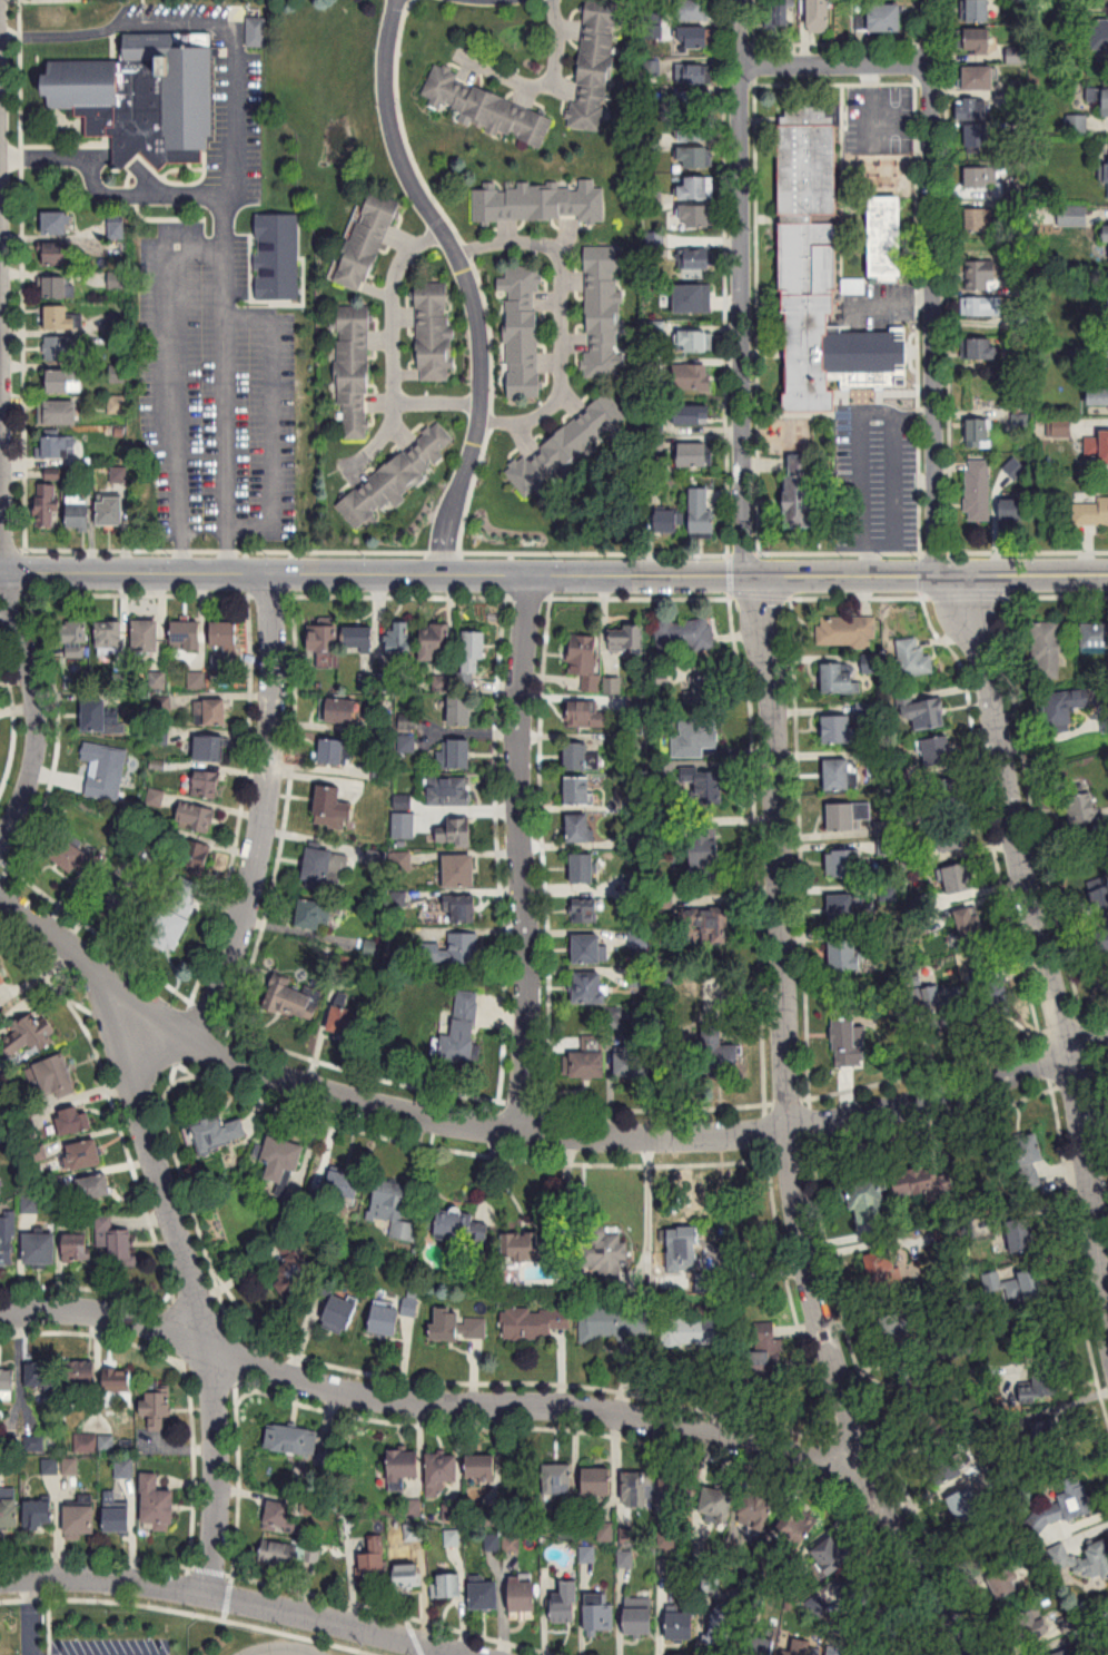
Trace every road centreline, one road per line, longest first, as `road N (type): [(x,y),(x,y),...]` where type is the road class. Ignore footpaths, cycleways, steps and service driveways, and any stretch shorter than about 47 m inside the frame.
road 1 (residential): [(750,575),(773,718),(798,1218),(839,1382),(877,1484),(965,1654)]
road 2 (residential): [(190,1035),(323,1092),(600,1141),(790,1131),(894,1115),(1107,1033)]
road 3 (residential): [(0,1314),(78,1311),(307,1383),(422,1401),(587,1407),(877,1484)]
road 4 (residential): [(938,577),(962,607),(980,651),(1015,843),(1084,1134),(1107,1315)]
road 5 (residential): [(119,988),(129,1061),(208,1348),(214,1495),(201,1593)]
road 6 (residential): [(445,577),(444,533),(478,435),(479,325),(458,253),(403,158),(392,119),(387,63),(395,0)]
road 7 (secondary): [(0,572),(597,578)]
road 8 (residential): [(932,0),(938,577)]
road 9 (residential): [(750,575),(739,0)]
road 10 (residential): [(534,578),(518,745),(526,1042),(516,1132)]
road 11 (secondary): [(597,578),(1107,573)]
road 12 (residential): [(273,575),(277,658),(265,831),(222,985),(190,1035)]
road 13 (residential): [(0,1581),(86,1579),(201,1593),(454,1654)]
road 14 (residential): [(458,253),(537,243),(562,267),(557,398),(522,422),(479,422)]
road 15 (residential): [(442,228),(399,259),(393,417),(379,447),(350,469)]
road 16 (residential): [(3,572),(33,678),(37,723),(20,798),(0,830)]
road 17 (residential): [(0,380),(3,572)]
road 18 (residential): [(740,68),(932,65)]
road 19 (residential): [(552,0),(558,38),(548,83),(528,87),(459,56)]
road 20 (residential): [(0,891),(119,988)]

